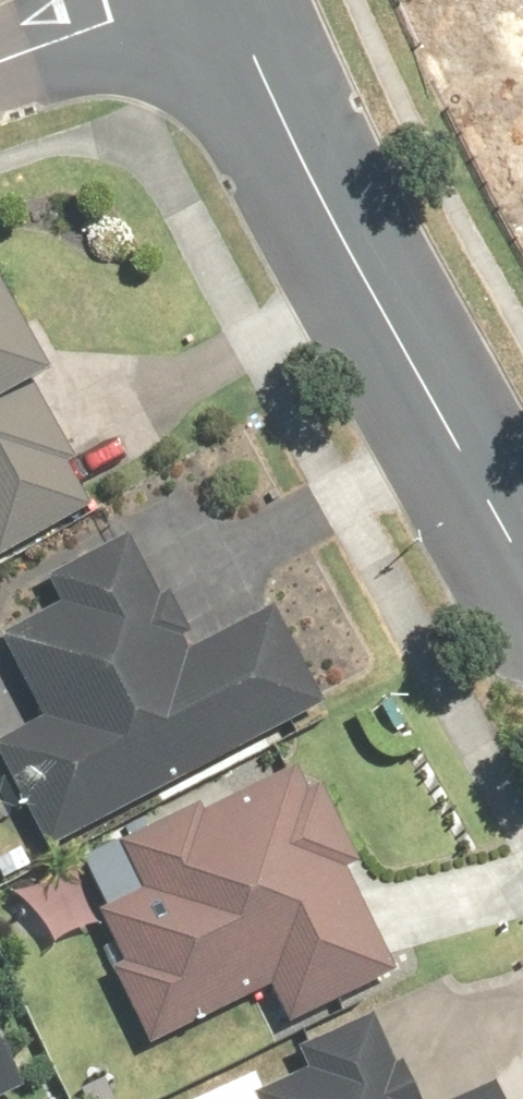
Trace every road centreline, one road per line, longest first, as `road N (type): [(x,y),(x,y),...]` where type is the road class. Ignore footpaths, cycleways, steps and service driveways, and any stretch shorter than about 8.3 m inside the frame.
road 1 (tertiary): [(522,587),(224,0)]
road 2 (residential): [(209,0),(0,72)]

